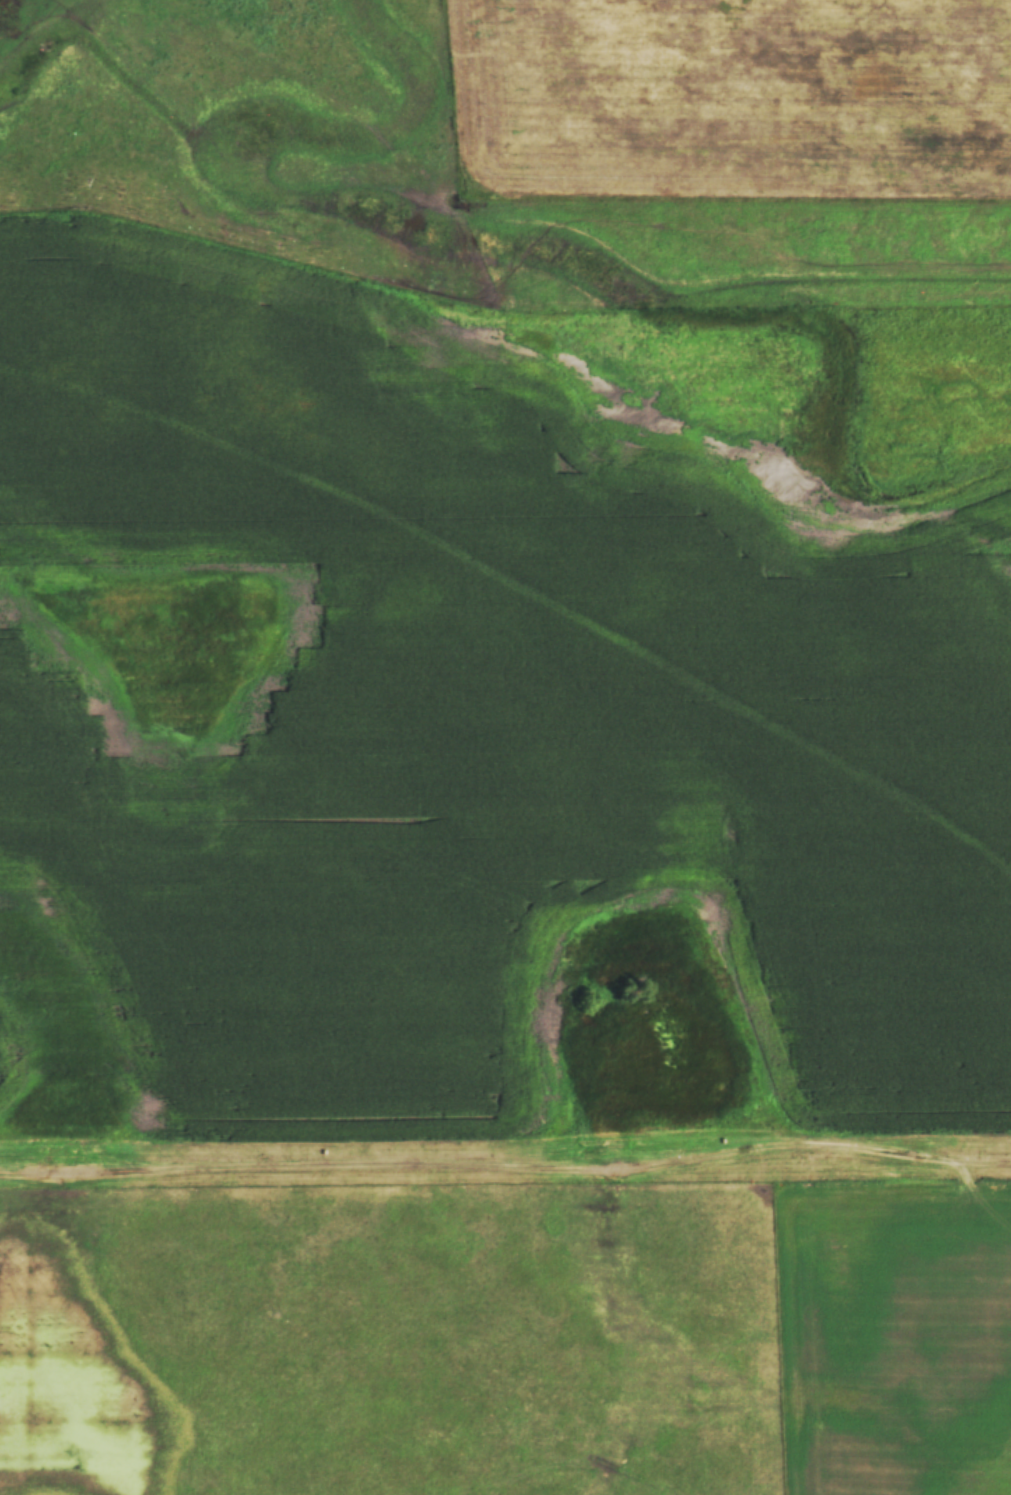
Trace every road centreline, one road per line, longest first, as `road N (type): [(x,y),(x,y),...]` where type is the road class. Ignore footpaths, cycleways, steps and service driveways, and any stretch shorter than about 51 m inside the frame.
road 1 (track): [(0,1140),(1010,1144)]

